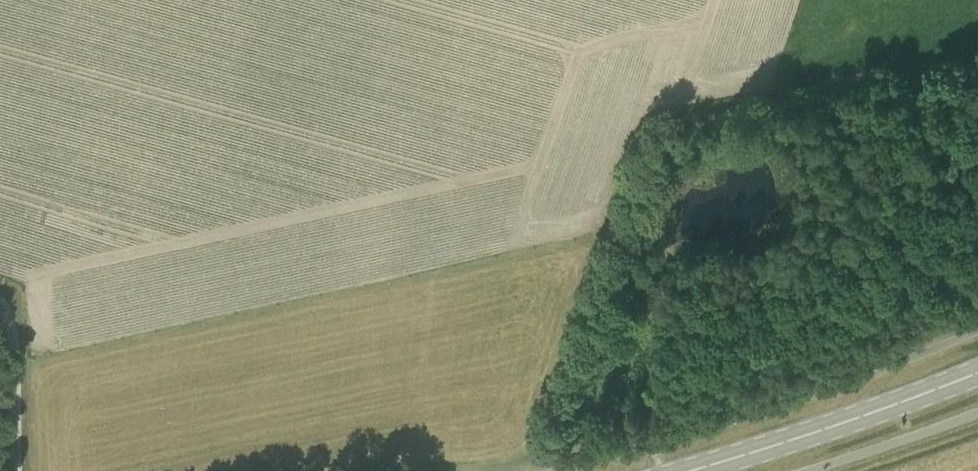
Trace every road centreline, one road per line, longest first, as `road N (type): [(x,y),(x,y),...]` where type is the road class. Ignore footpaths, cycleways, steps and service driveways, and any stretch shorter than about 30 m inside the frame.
road 1 (secondary): [(701,470),(977,374)]

